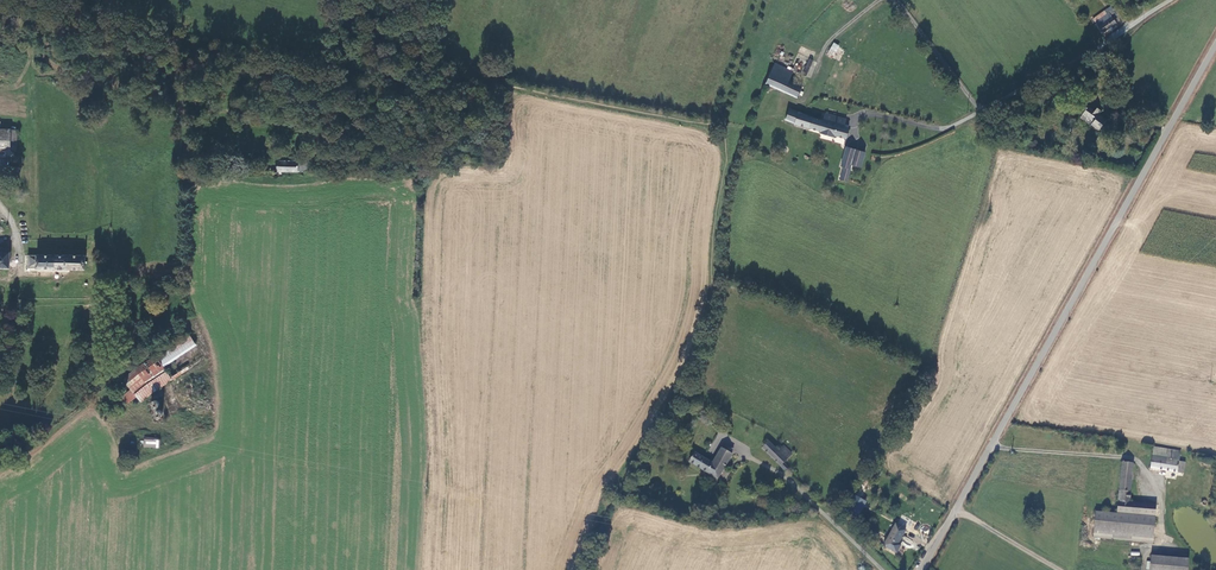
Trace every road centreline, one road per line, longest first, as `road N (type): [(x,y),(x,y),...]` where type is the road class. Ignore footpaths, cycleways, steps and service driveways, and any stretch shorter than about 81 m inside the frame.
road 1 (unclassified): [(921,569),(1215,46)]
road 2 (unclassified): [(1173,0),(982,110),(896,0)]
road 3 (track): [(114,287),(111,388),(0,466)]
road 4 (unclassified): [(882,569),(788,479),(740,450)]

